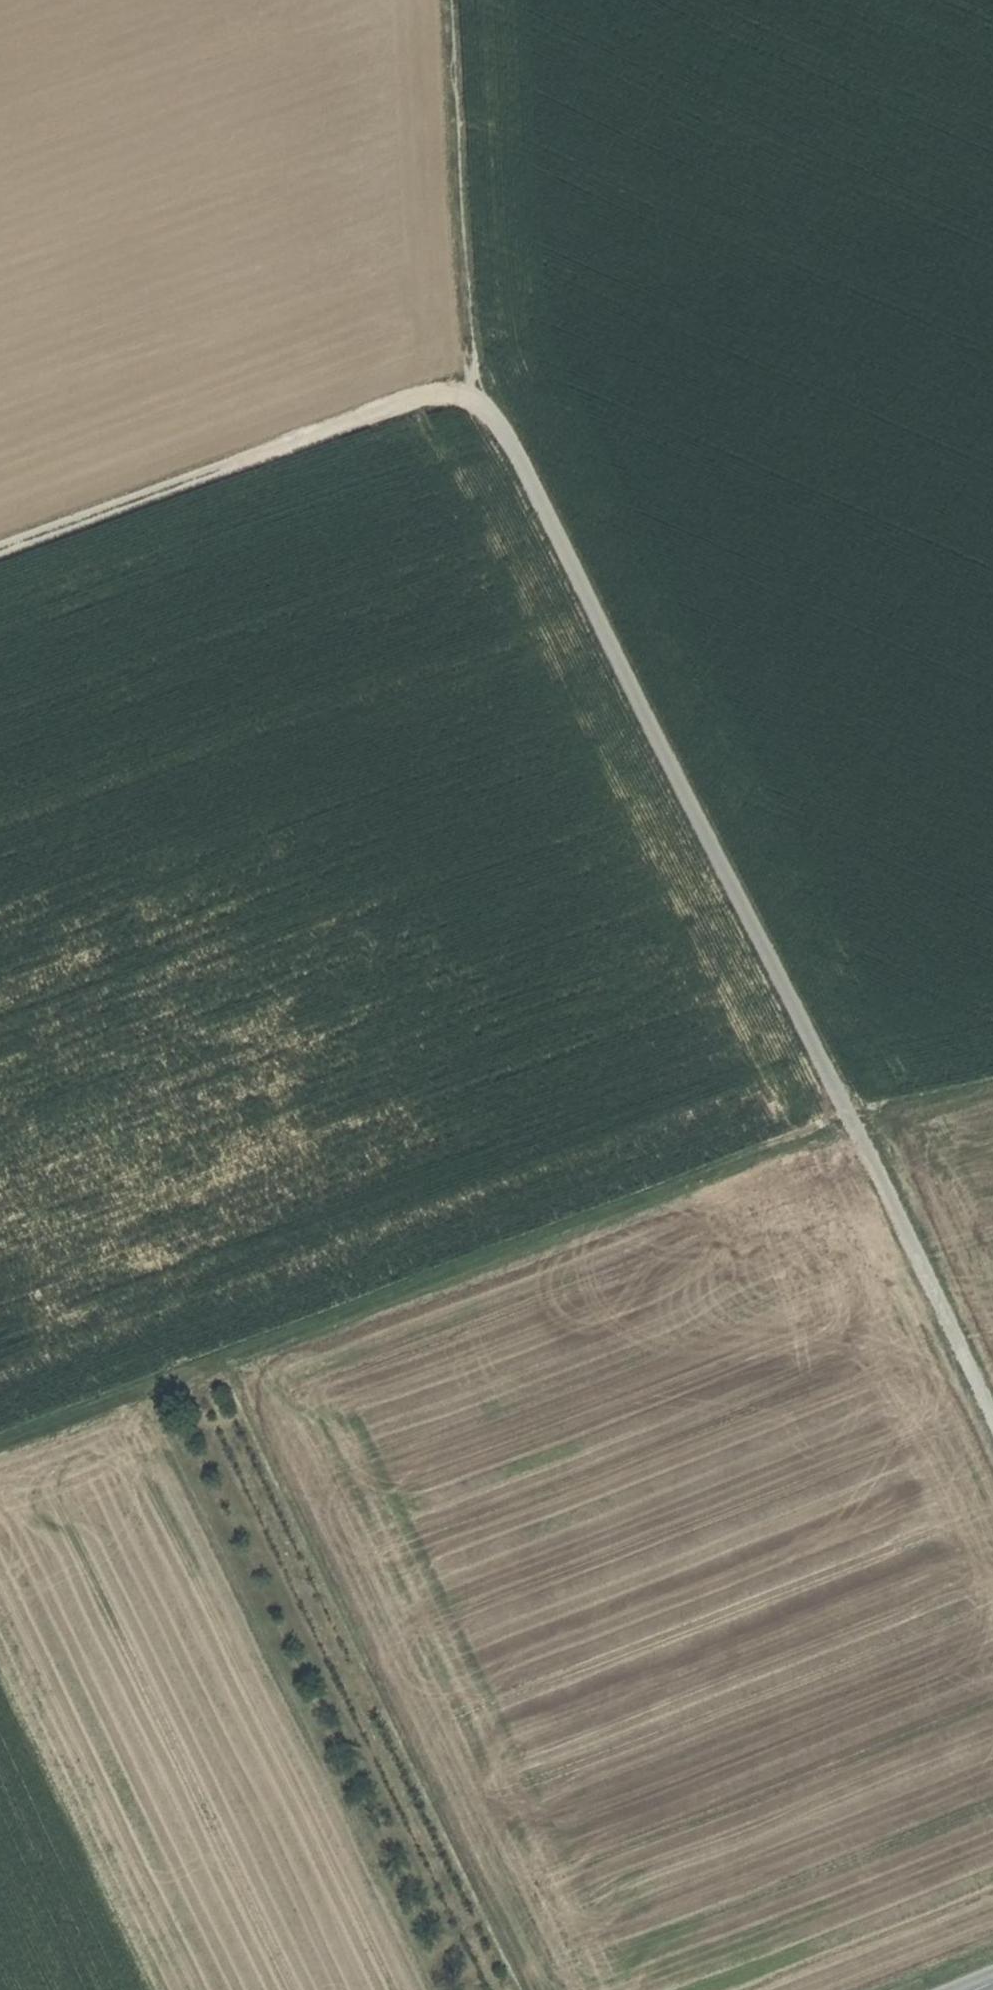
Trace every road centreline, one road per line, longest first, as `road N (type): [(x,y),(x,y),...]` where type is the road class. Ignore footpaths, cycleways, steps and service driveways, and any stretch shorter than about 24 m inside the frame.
road 1 (track): [(471,386),(502,433),(992,1428)]
road 2 (track): [(0,1449),(850,1130),(992,1088)]
road 3 (track): [(0,541),(471,386)]
road 4 (track): [(450,0),(471,386)]

